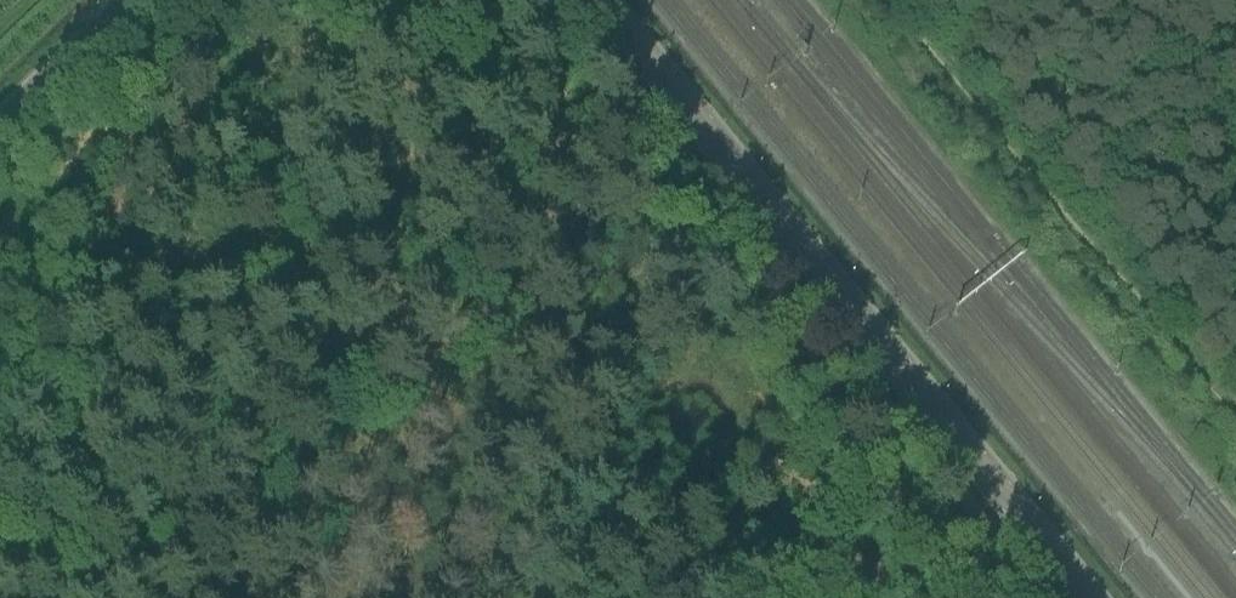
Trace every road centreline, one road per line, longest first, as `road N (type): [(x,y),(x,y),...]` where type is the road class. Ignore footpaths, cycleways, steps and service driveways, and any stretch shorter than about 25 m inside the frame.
road 1 (tertiary): [(1087,597),(599,0)]
road 2 (unclassified): [(127,0),(0,122)]

